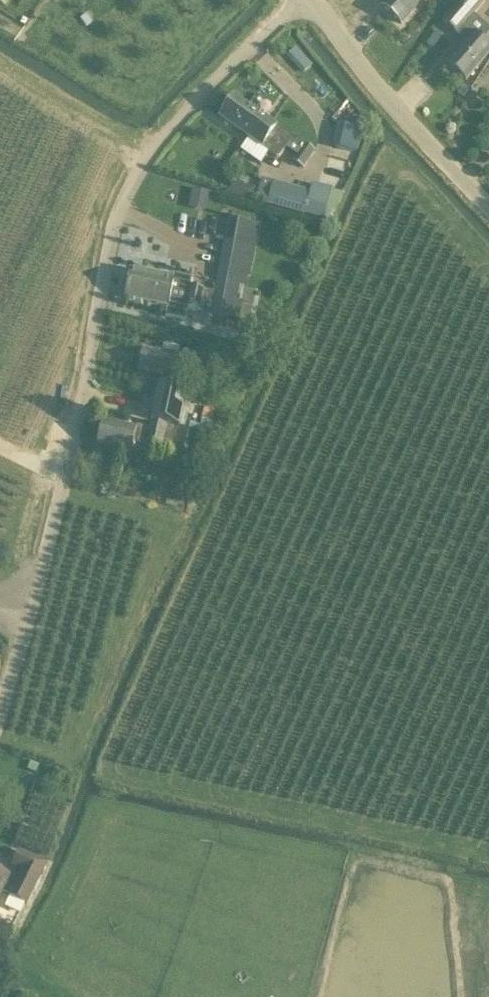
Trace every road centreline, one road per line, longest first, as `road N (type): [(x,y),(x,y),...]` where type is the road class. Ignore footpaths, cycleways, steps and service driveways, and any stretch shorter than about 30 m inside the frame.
road 1 (unclassified): [(0,708),(37,590),(108,251),(146,149),(287,0)]
road 2 (unclassified): [(488,188),(317,0)]

